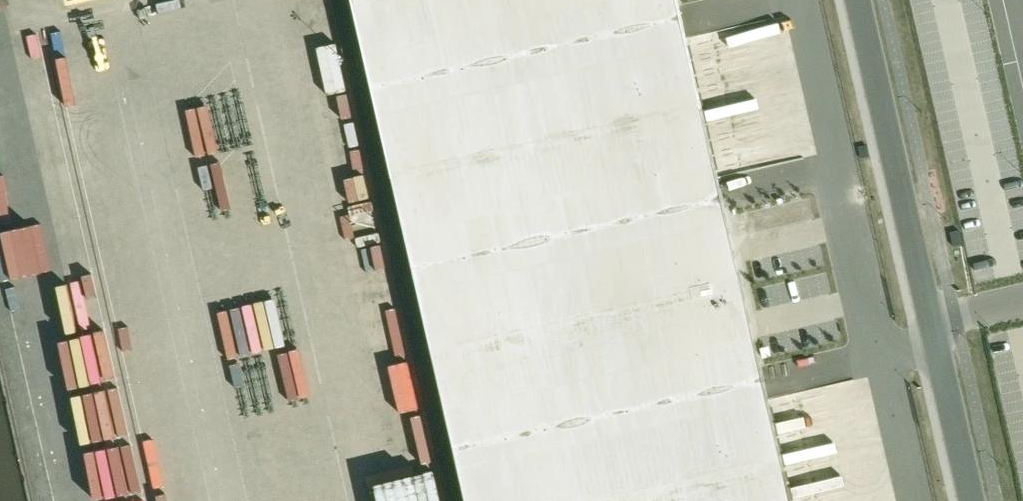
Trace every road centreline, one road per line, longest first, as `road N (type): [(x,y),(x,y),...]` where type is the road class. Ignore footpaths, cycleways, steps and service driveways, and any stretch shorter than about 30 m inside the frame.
road 1 (unclassified): [(857,0),(971,500)]

